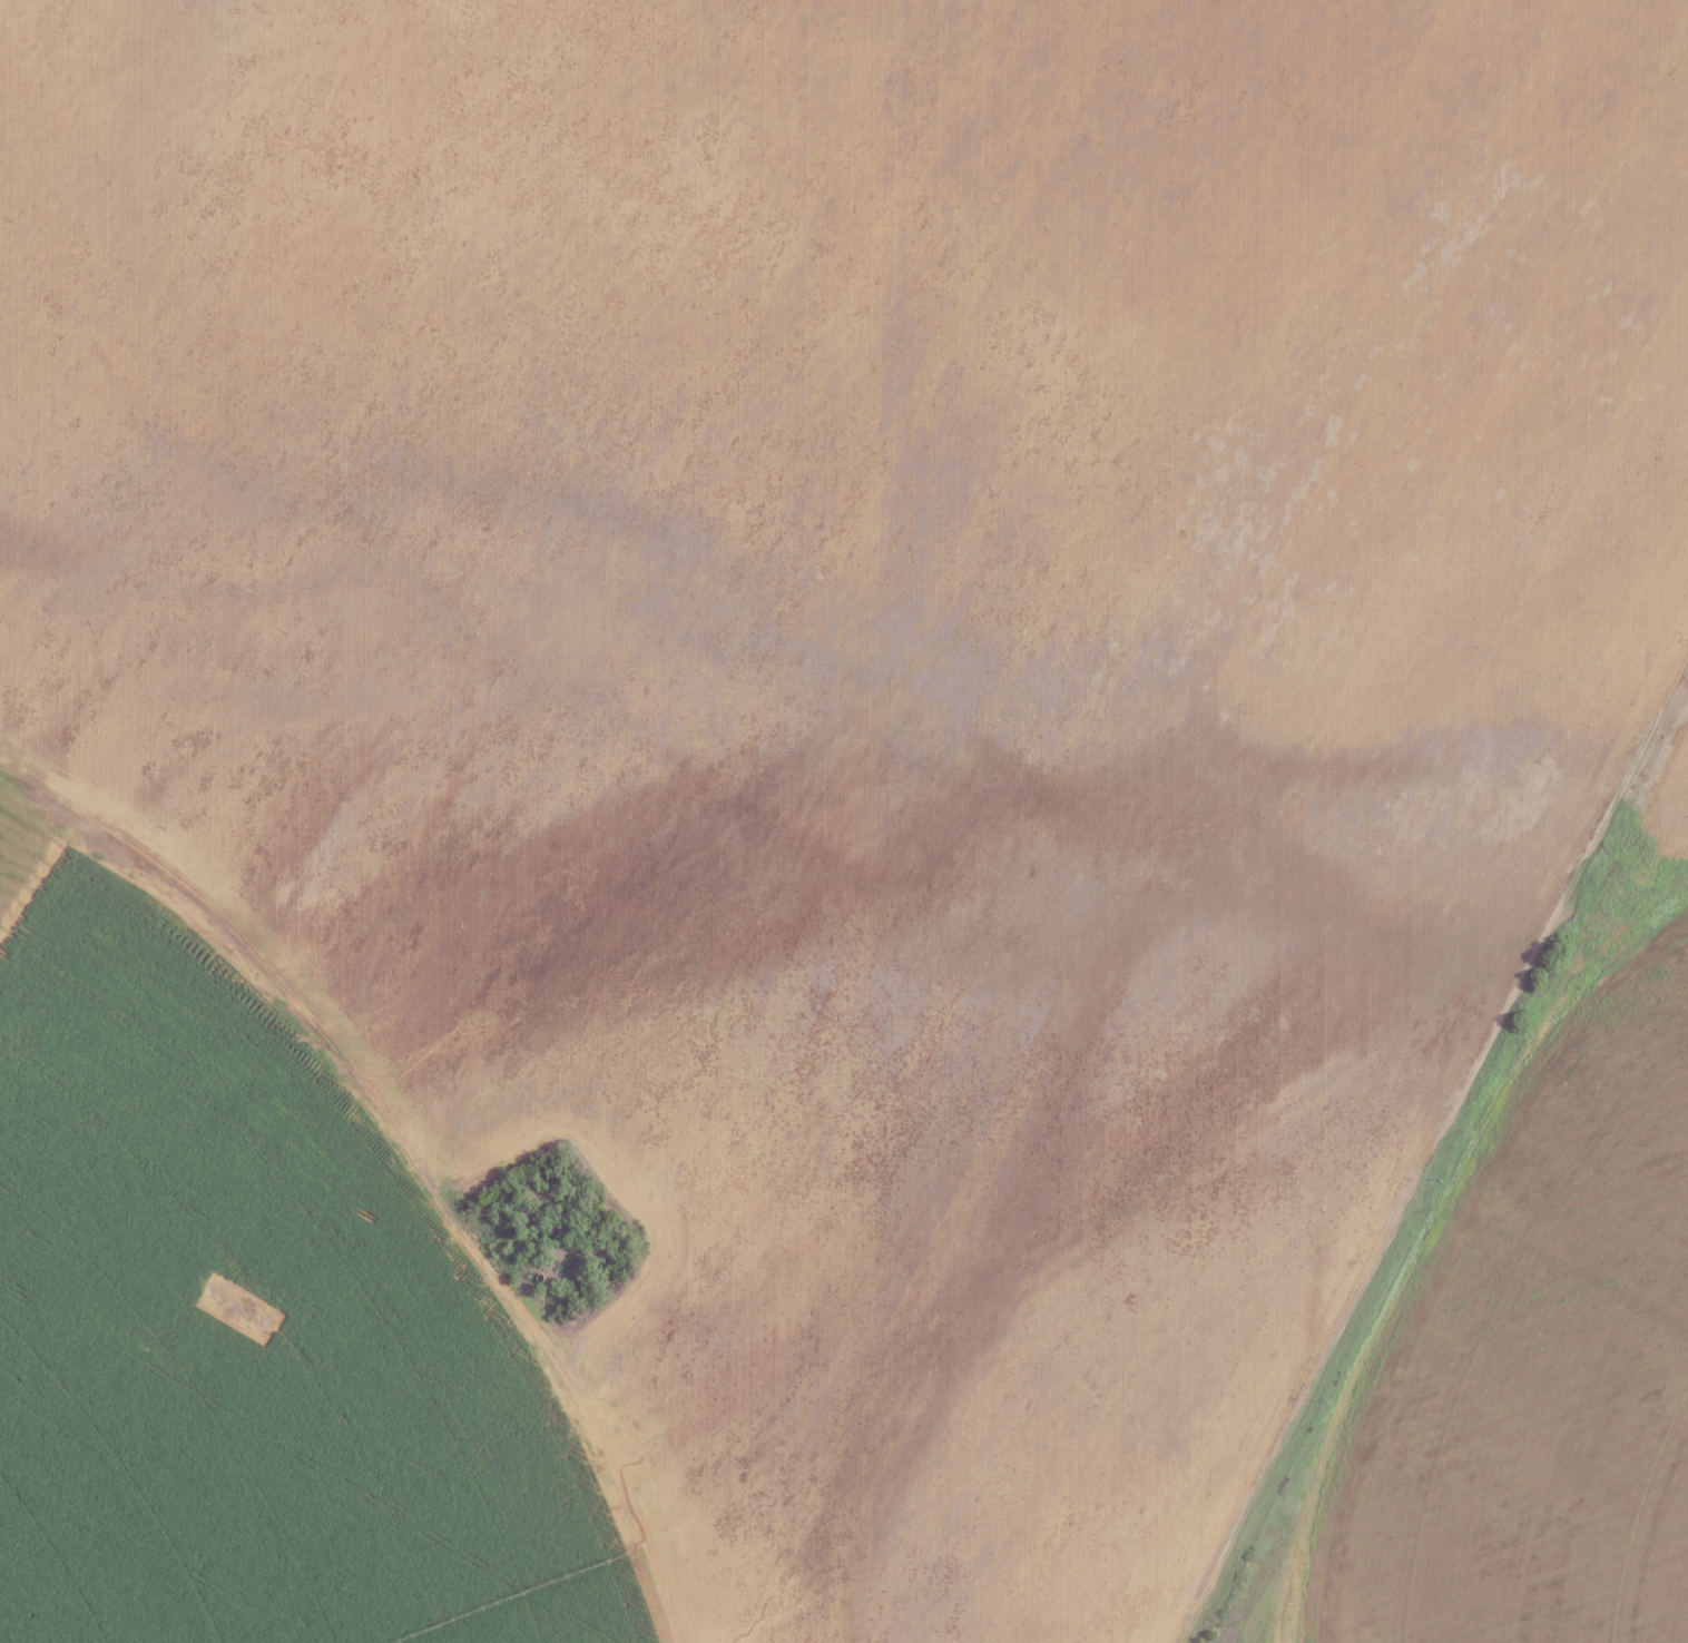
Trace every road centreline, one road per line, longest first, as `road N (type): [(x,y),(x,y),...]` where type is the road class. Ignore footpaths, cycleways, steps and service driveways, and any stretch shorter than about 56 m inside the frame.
road 1 (track): [(1172,1642),(1216,1537),(1260,1478),(1424,1190),(1687,661)]

